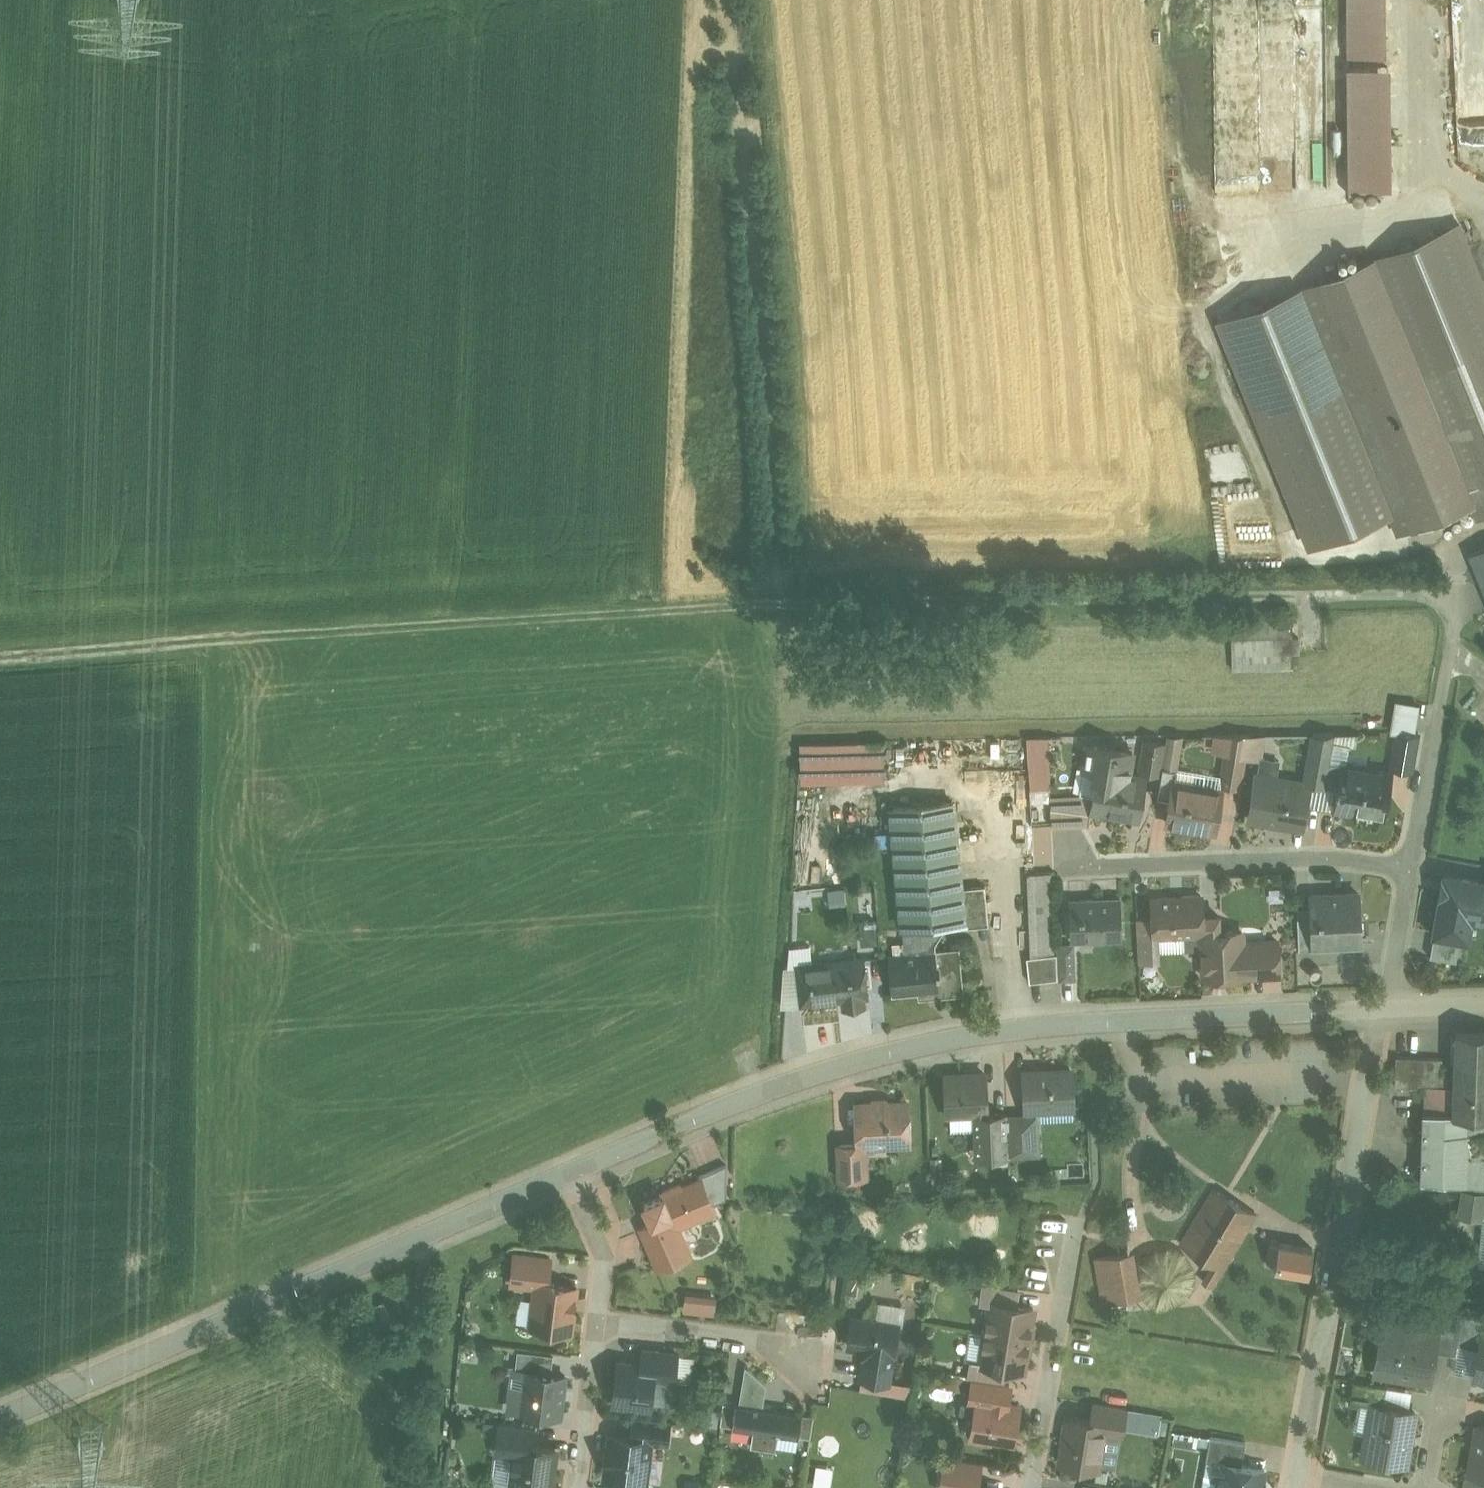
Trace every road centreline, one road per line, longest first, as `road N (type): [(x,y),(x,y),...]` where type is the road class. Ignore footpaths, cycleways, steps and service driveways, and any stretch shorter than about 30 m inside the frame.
road 1 (track): [(0,659),(794,605),(1453,593),(1450,639)]
road 2 (tertiary): [(565,1174),(789,1081),(884,1053),(994,1032),(1378,1007)]
road 3 (tertiary): [(0,1417),(565,1174)]
road 4 (residential): [(1378,1007),(1298,1480)]
road 5 (residential): [(1073,871),(1334,857),(1412,866)]
road 6 (track): [(403,1487),(430,1231)]
road 7 (residential): [(1063,1239),(1028,1487)]
road 8 (residential): [(1412,866),(1450,639)]
road 9 (residential): [(820,1353),(593,1325)]
road 10 (residential): [(593,1325),(574,1487)]
road 11 (residential): [(565,1174),(599,1259),(593,1325)]
road 12 (residential): [(1390,1006),(1412,866)]

